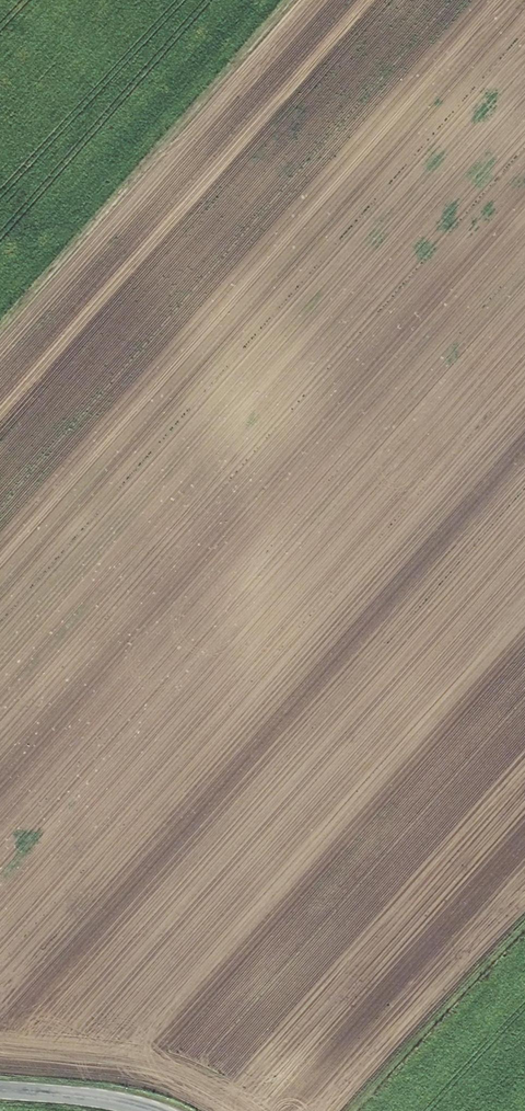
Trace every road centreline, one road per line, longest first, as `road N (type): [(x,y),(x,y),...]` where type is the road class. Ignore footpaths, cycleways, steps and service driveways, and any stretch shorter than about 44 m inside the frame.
road 1 (track): [(0,327),(289,0)]
road 2 (track): [(350,1110),(524,927)]
road 3 (tertiary): [(150,1110),(0,1088)]

